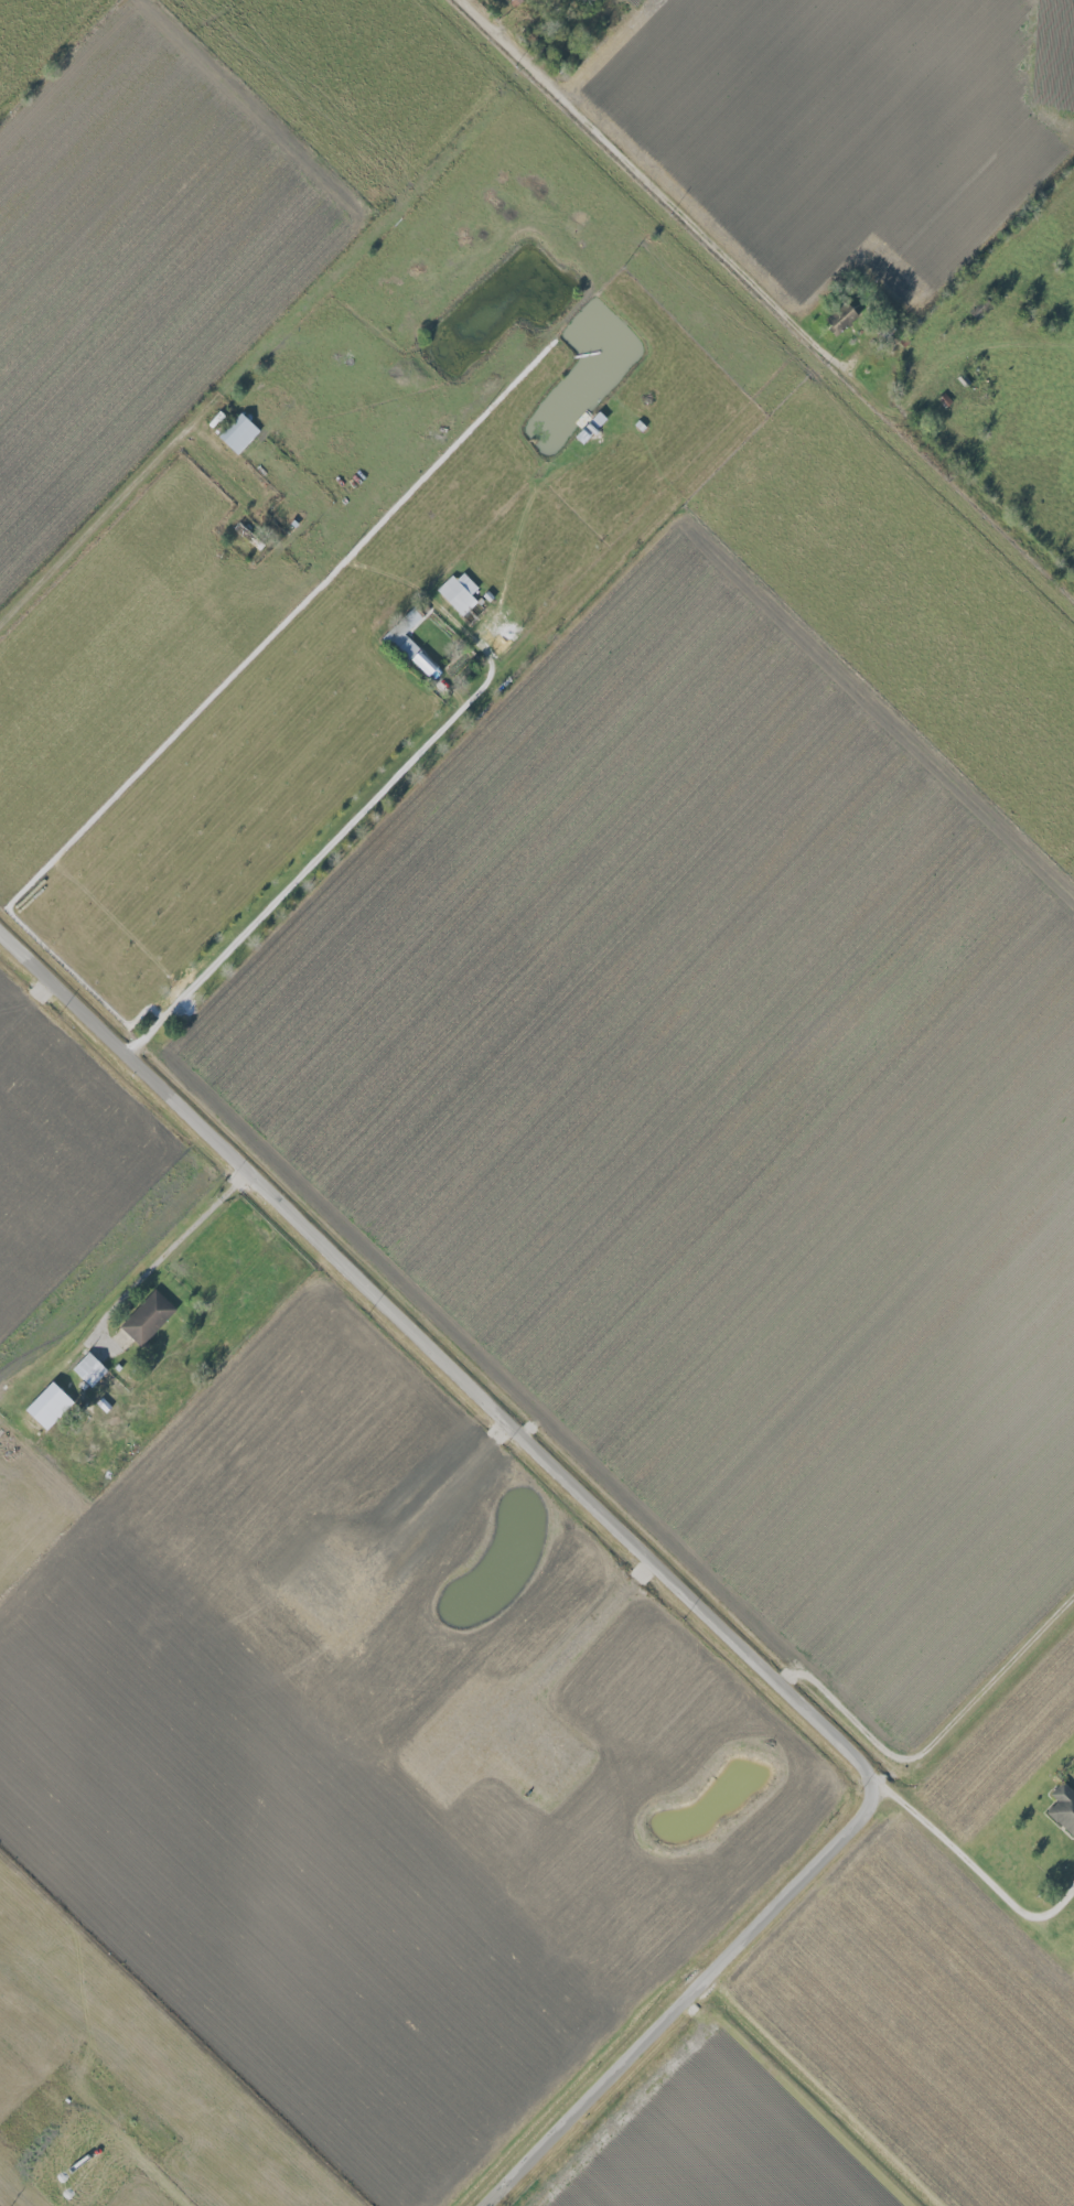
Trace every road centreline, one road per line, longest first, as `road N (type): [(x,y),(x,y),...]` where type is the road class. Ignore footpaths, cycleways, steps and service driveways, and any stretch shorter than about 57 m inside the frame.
road 1 (residential): [(838,1843),(890,1790),(0,926)]
road 2 (residential): [(453,0),(1073,600)]
road 3 (residential): [(486,2205),(838,1843)]

